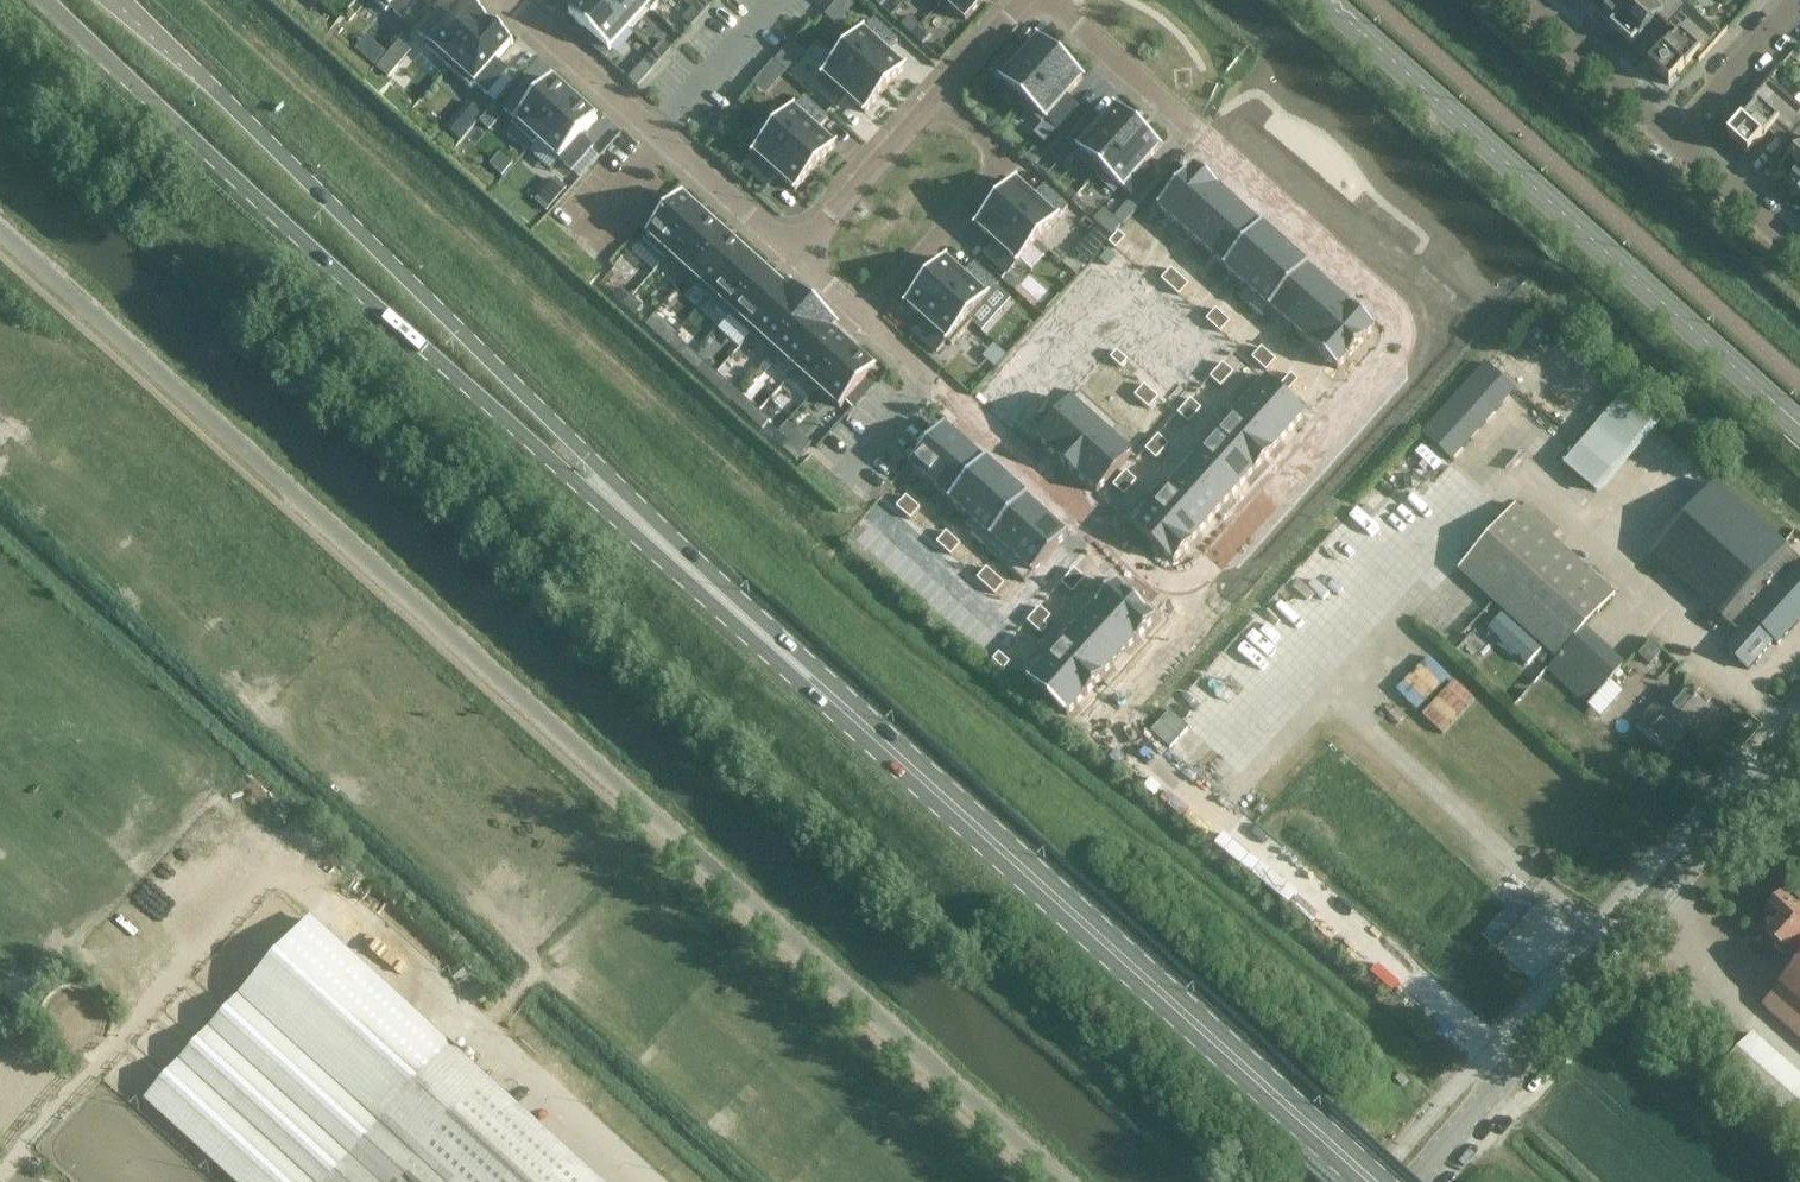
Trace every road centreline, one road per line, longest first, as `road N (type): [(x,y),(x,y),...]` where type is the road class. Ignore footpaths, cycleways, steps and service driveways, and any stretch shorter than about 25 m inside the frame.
road 1 (track): [(213,0),(951,682),(1170,857),(1448,1098)]
road 2 (track): [(0,80),(1206,1181)]
road 3 (residential): [(1053,0),(1423,339),(1185,605),(933,377)]
road 4 (secondary): [(48,0),(521,433),(809,681)]
road 5 (secondary): [(809,681),(123,0)]
road 6 (secondary): [(1375,1181),(809,681)]
road 7 (tertiary): [(1799,424),(1327,0)]
road 8 (tertiary): [(1409,1181),(1799,745)]
road 9 (track): [(0,1173),(282,863)]
road 10 (residential): [(507,0),(796,256)]
road 11 (residential): [(936,100),(1006,161),(867,317)]
road 12 (residential): [(1676,141),(1516,0)]
road 13 (residential): [(936,100),(796,256)]
road 14 (track): [(1642,921),(1799,1053)]
road 15 (residential): [(1799,3),(1676,141)]
road 16 (residential): [(1799,251),(1676,141)]
road 17 (residential): [(1026,0),(936,100)]

